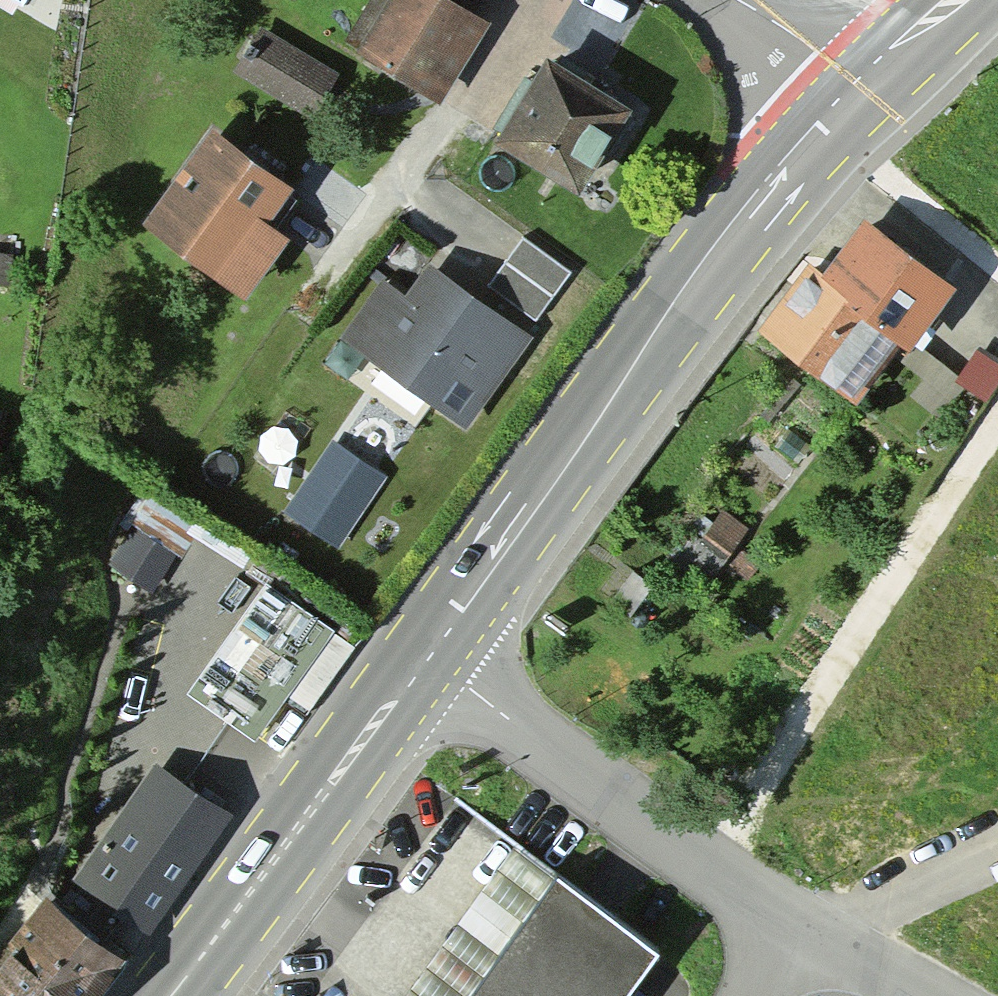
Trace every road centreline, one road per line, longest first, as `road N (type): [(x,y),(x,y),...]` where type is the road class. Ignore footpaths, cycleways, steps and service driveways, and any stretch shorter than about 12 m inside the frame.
road 1 (residential): [(419,666),(801,928)]
road 2 (primary): [(173,995),(419,666)]
road 3 (primary): [(623,390),(870,82)]
road 4 (primary): [(623,390),(419,666)]
road 5 (tertiary): [(870,82),(738,0)]
road 6 (residential): [(801,928),(920,995)]

